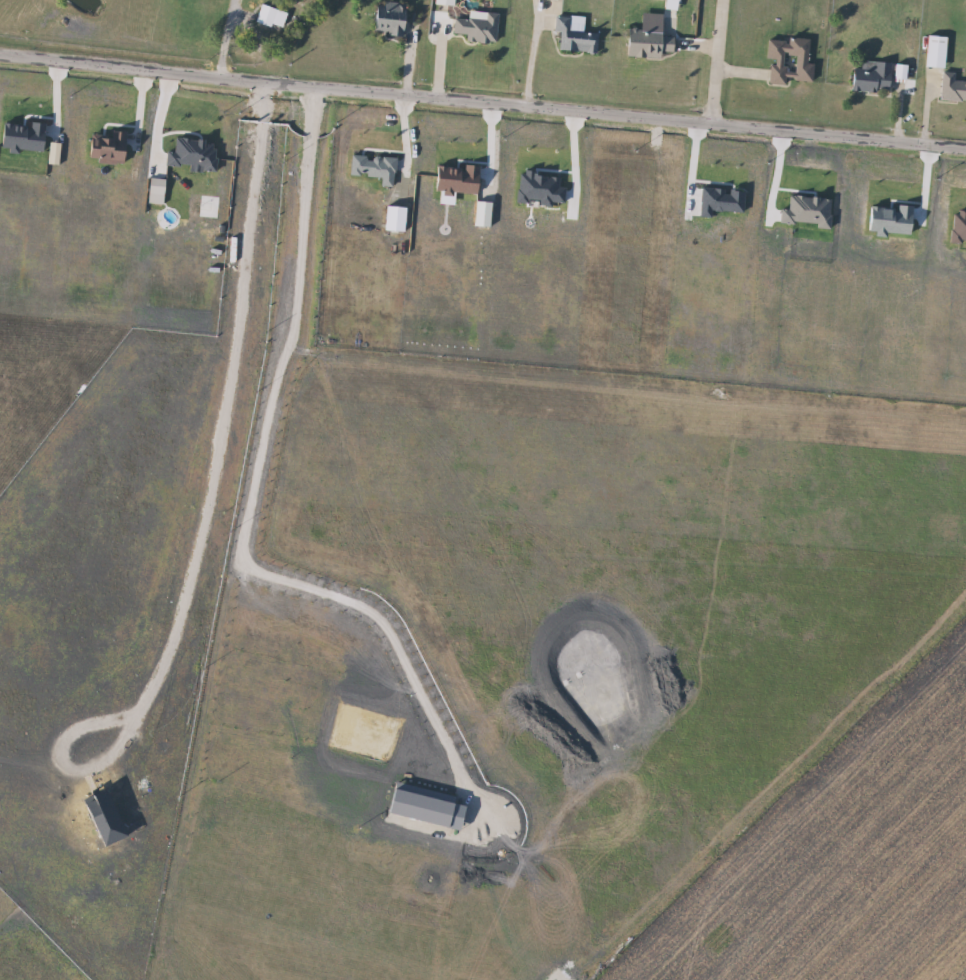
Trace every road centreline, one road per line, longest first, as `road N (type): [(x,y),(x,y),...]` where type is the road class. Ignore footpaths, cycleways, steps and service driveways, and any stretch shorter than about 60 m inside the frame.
road 1 (residential): [(0,60),(965,154)]
road 2 (residential): [(724,0),(711,131)]

